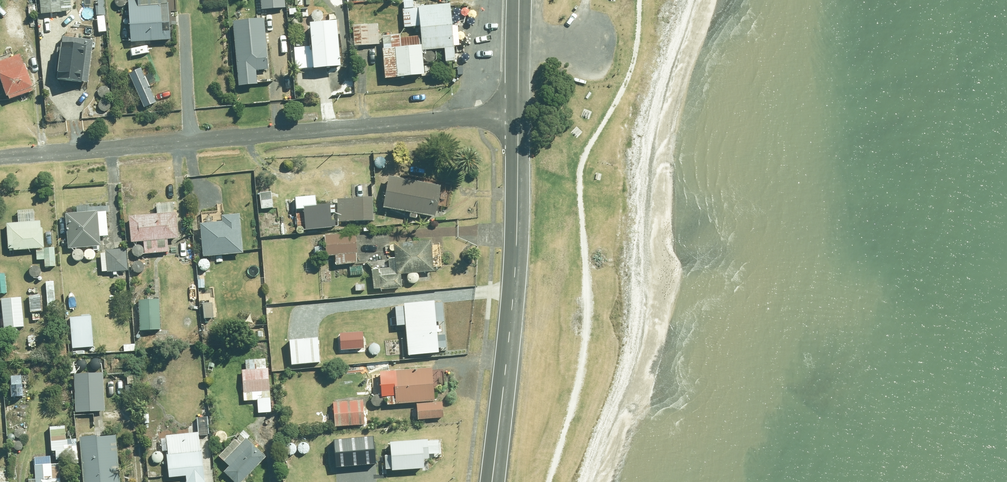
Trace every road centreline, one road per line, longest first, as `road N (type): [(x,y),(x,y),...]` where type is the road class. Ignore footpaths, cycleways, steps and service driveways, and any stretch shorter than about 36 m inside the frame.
road 1 (residential): [(519,115),(0,160)]
road 2 (secondary): [(519,115),(516,273),(493,481)]

